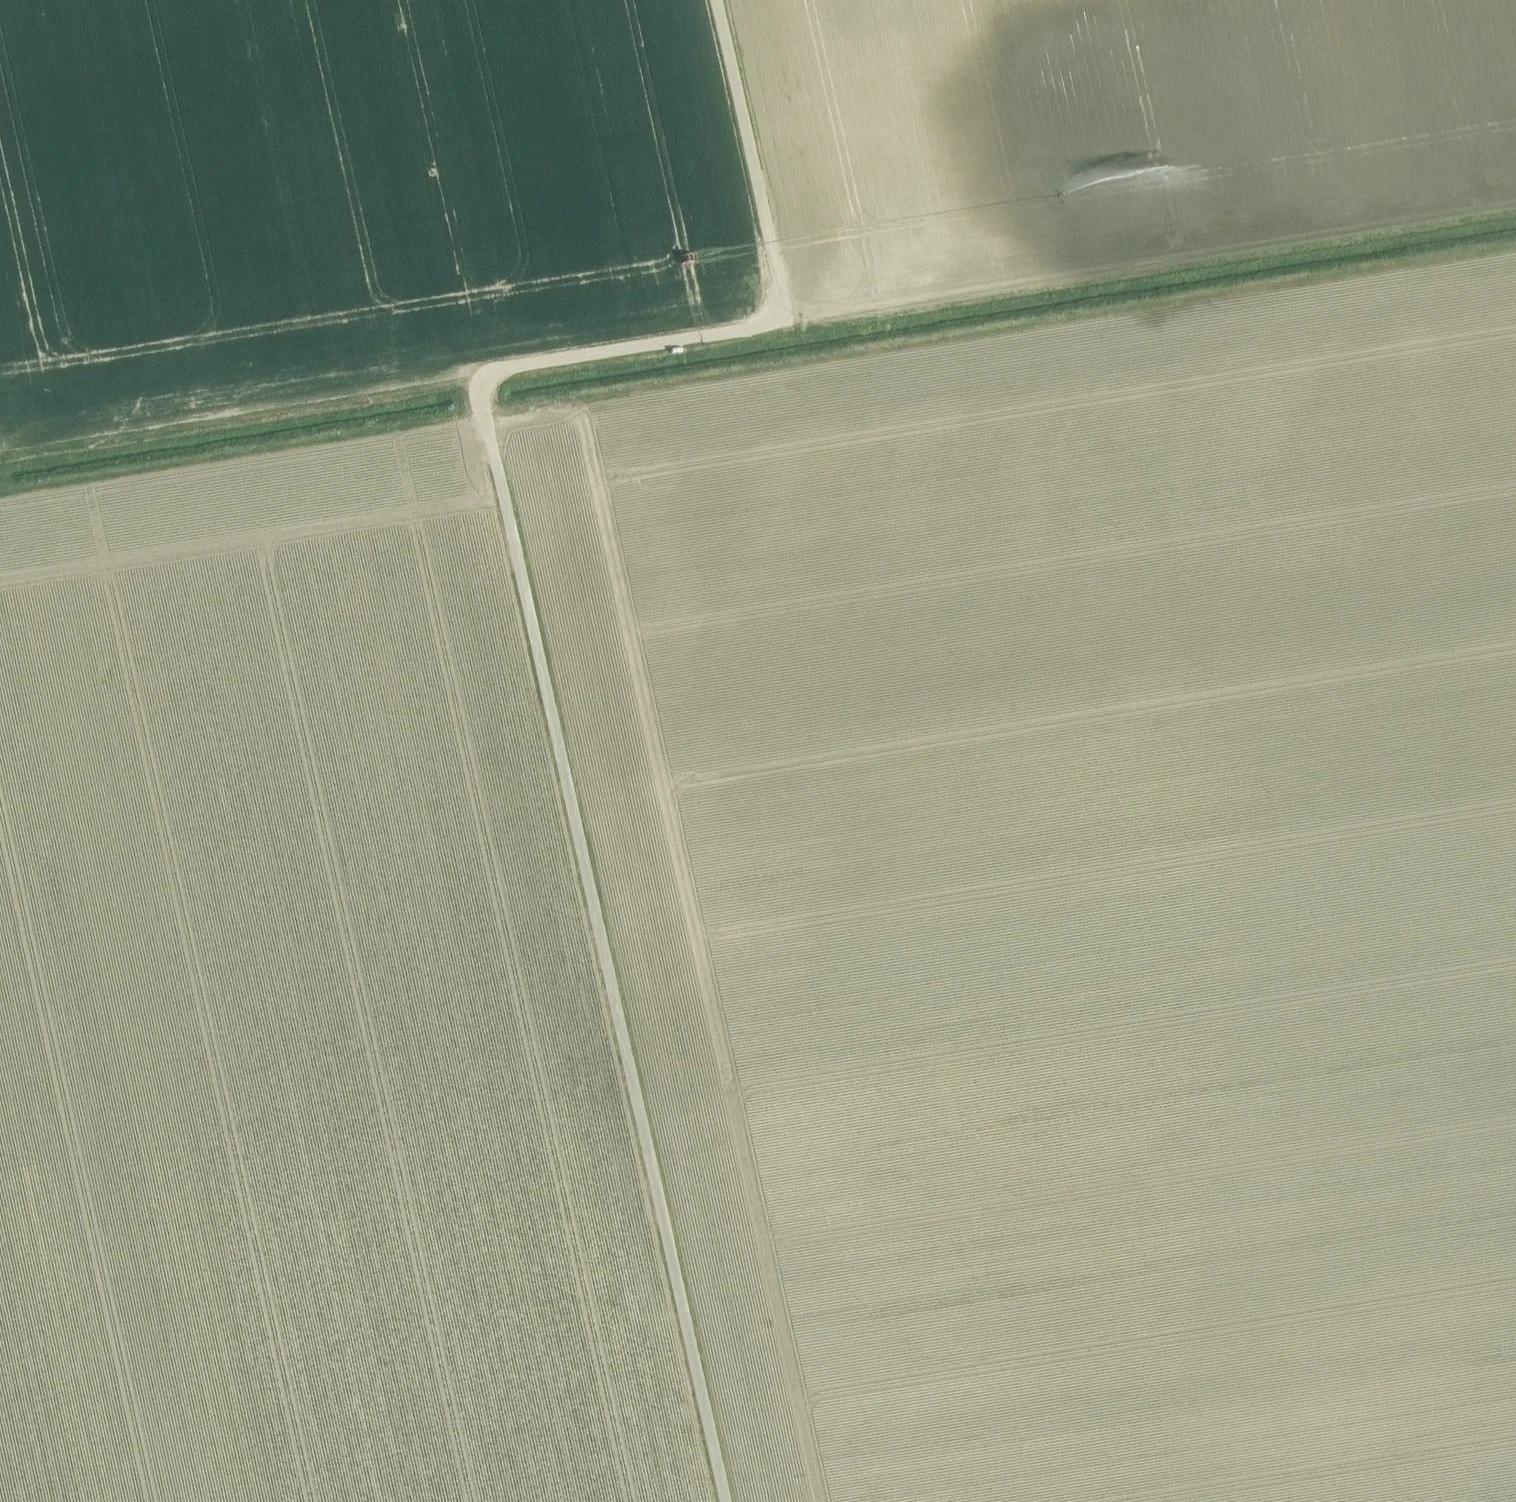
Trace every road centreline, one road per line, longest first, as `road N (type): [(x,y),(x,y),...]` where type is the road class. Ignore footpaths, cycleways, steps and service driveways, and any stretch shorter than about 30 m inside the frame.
road 1 (track): [(725,1501),(481,394),(495,373),(516,367),(740,331),(772,316),(781,302),(718,0)]
road 2 (track): [(485,425),(0,502)]
road 3 (track): [(483,384),(0,457)]

